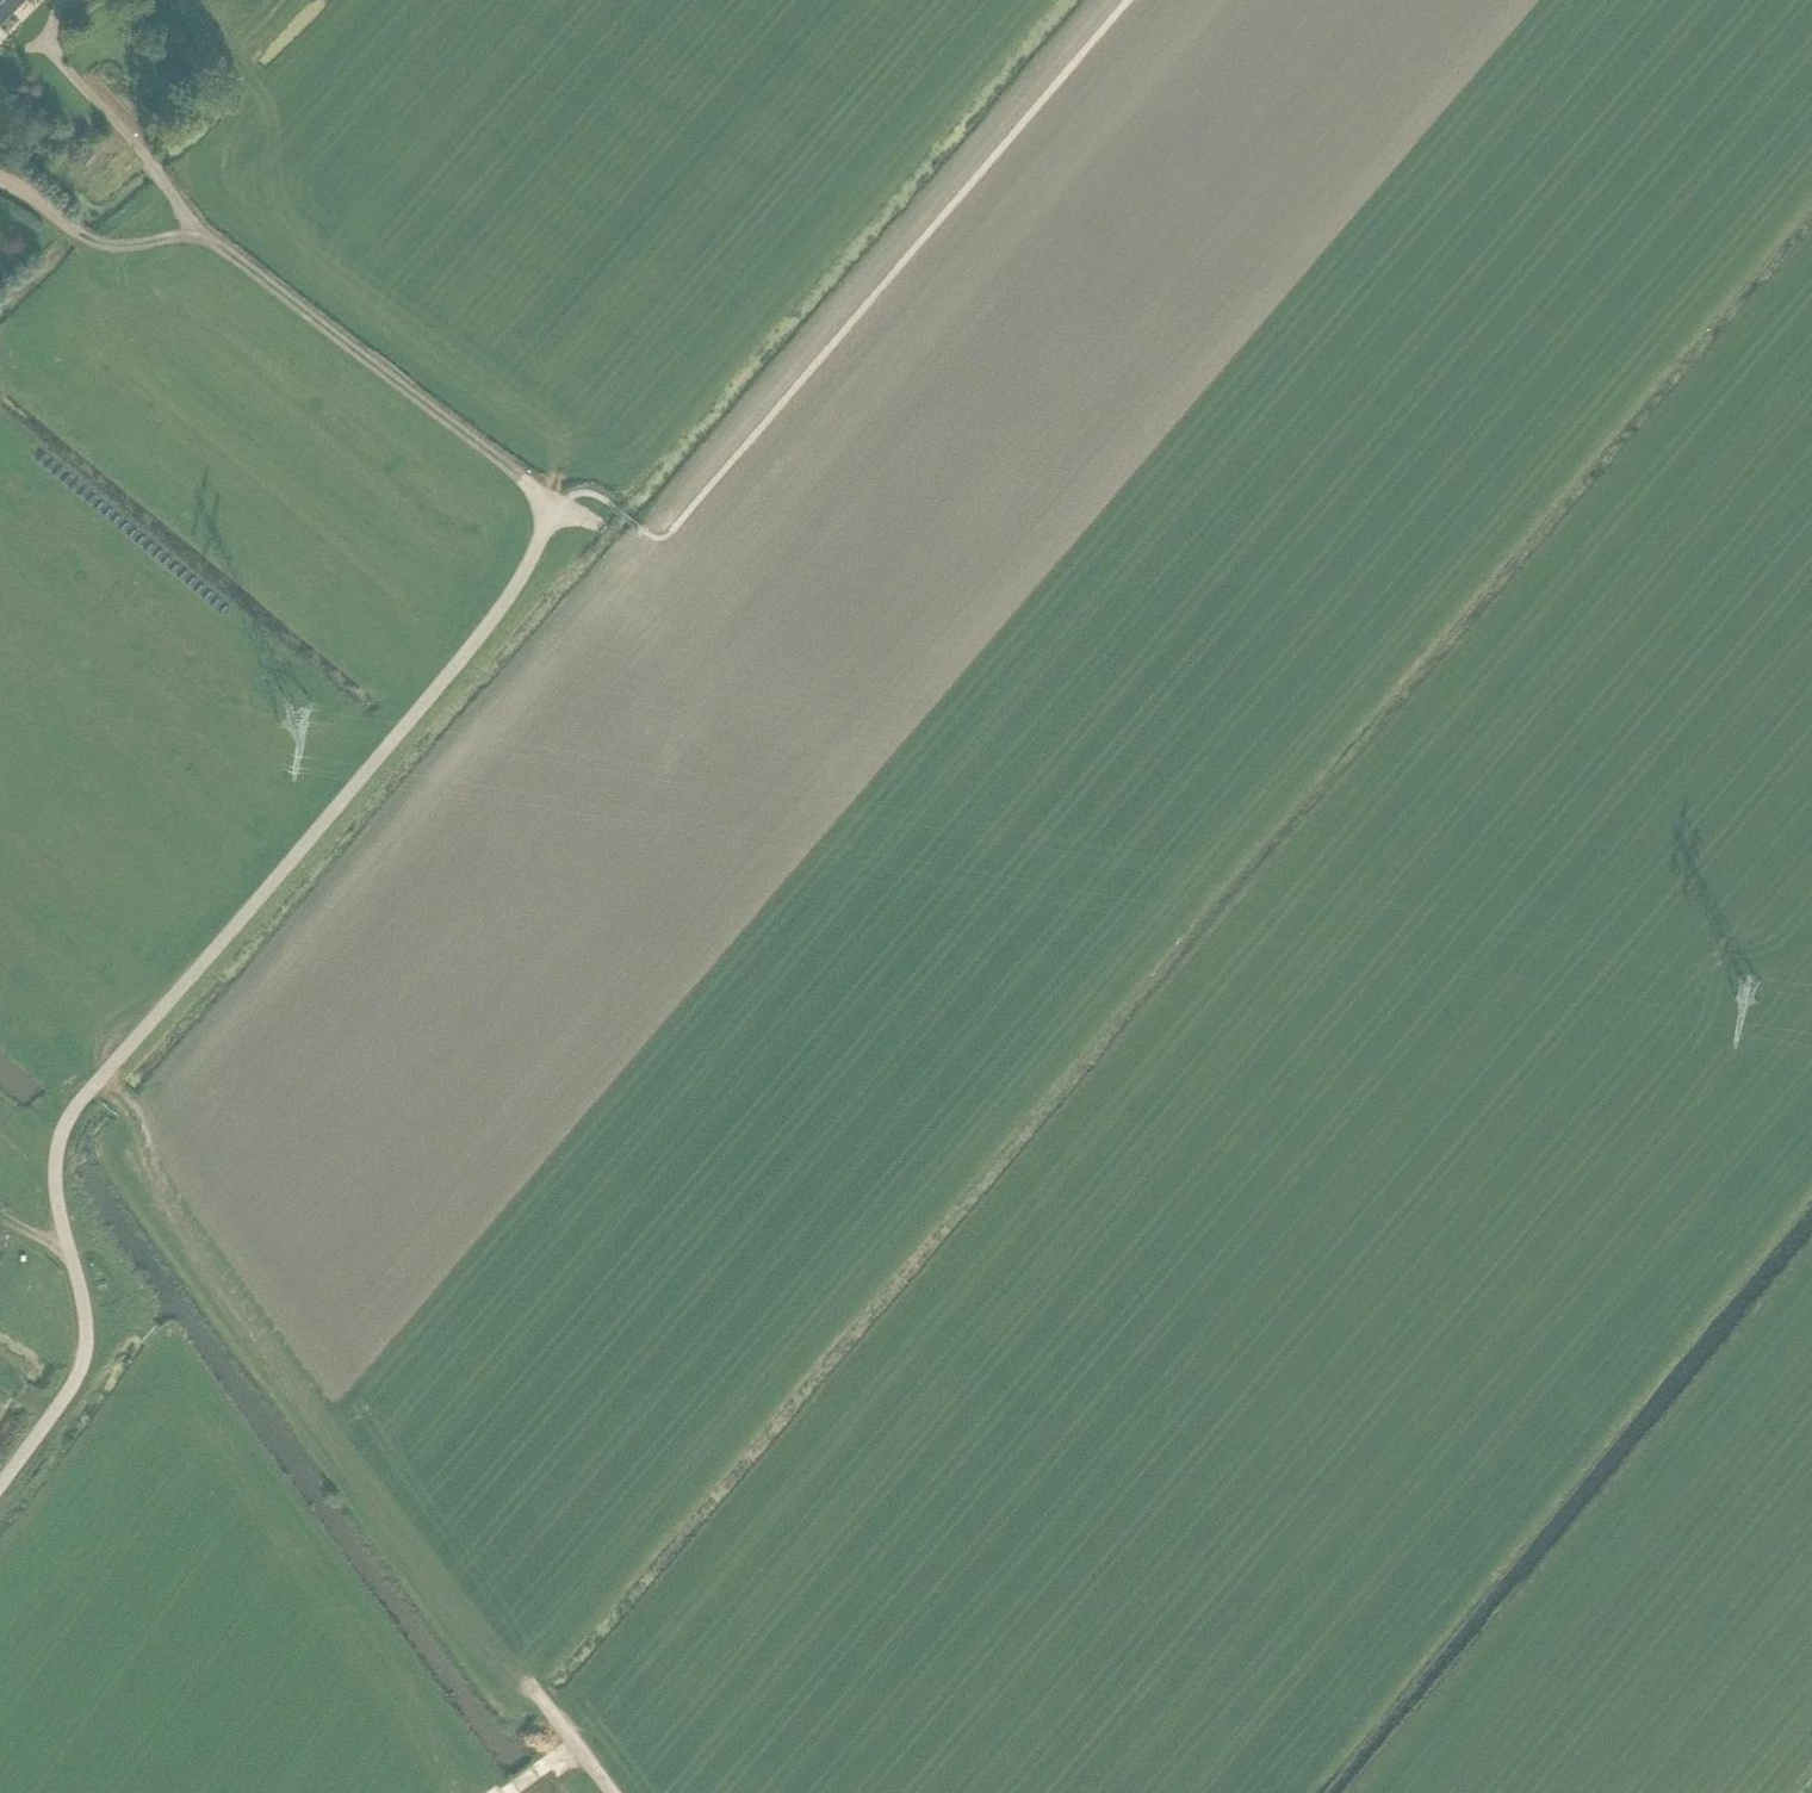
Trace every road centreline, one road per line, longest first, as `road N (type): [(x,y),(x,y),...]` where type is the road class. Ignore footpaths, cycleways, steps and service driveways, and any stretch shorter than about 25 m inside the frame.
road 1 (unclassified): [(0,1485),(82,1371),(86,1316),(59,1186),(62,1145),(80,1105),(492,624),(550,522),(522,479)]
road 2 (track): [(86,1316),(139,1320),(496,1792)]
road 3 (track): [(87,239),(107,246),(197,237),(522,479)]
road 4 (track): [(616,1792),(533,1686)]

